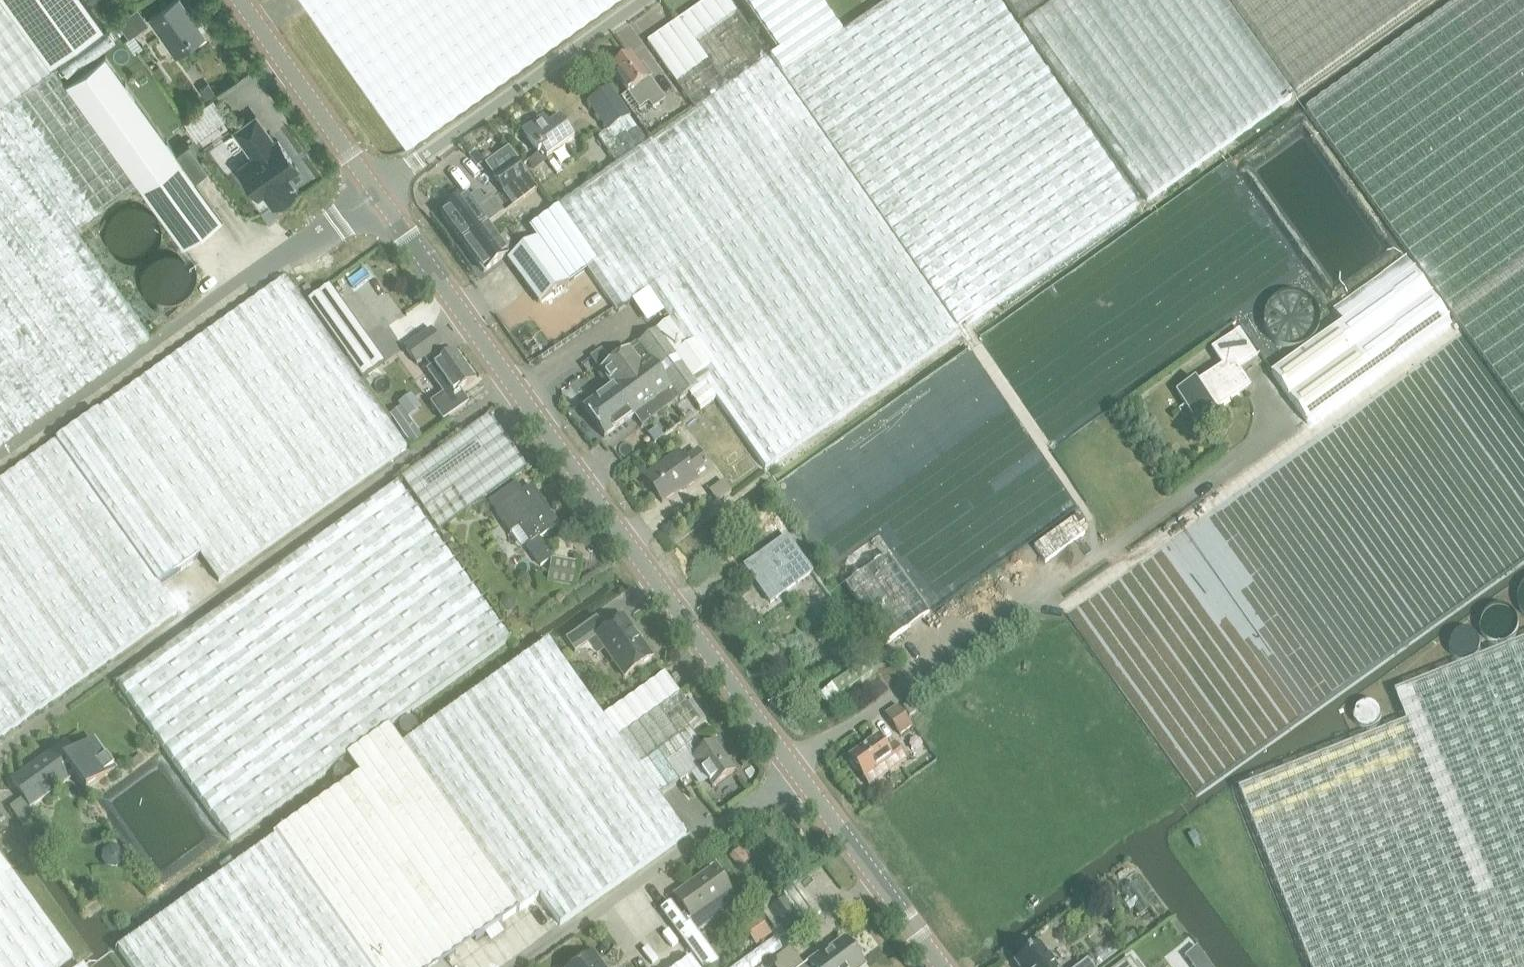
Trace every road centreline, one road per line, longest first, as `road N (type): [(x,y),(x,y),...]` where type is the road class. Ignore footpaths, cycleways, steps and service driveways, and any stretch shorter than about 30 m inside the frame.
road 1 (tertiary): [(375,190),(793,765)]
road 2 (unclassified): [(375,190),(0,454)]
road 3 (unclassified): [(518,966),(793,765)]
road 4 (unclassified): [(640,0),(375,190)]
road 5 (tertiary): [(793,765),(942,966)]
road 6 (tertiary): [(240,0),(375,190)]

